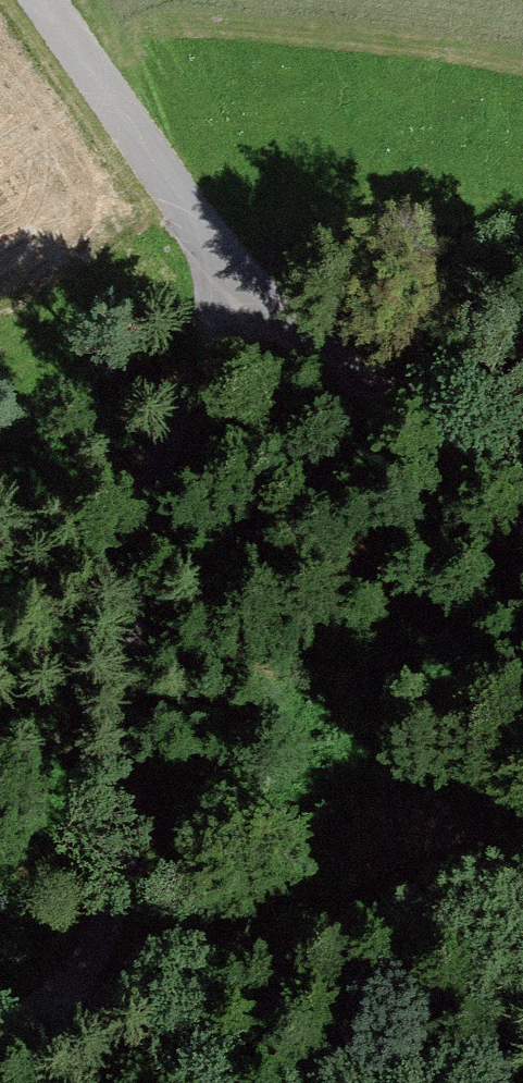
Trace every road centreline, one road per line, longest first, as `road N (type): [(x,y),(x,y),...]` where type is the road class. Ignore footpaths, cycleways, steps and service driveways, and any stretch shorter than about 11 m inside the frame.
road 1 (unclassified): [(205,231),(127,599),(121,688),(126,844),(116,896),(67,988),(36,1011),(0,1021)]
road 2 (track): [(522,859),(153,986),(67,988)]
road 3 (unclassified): [(522,518),(282,318),(205,231)]
road 4 (unclassified): [(205,231),(44,0)]

